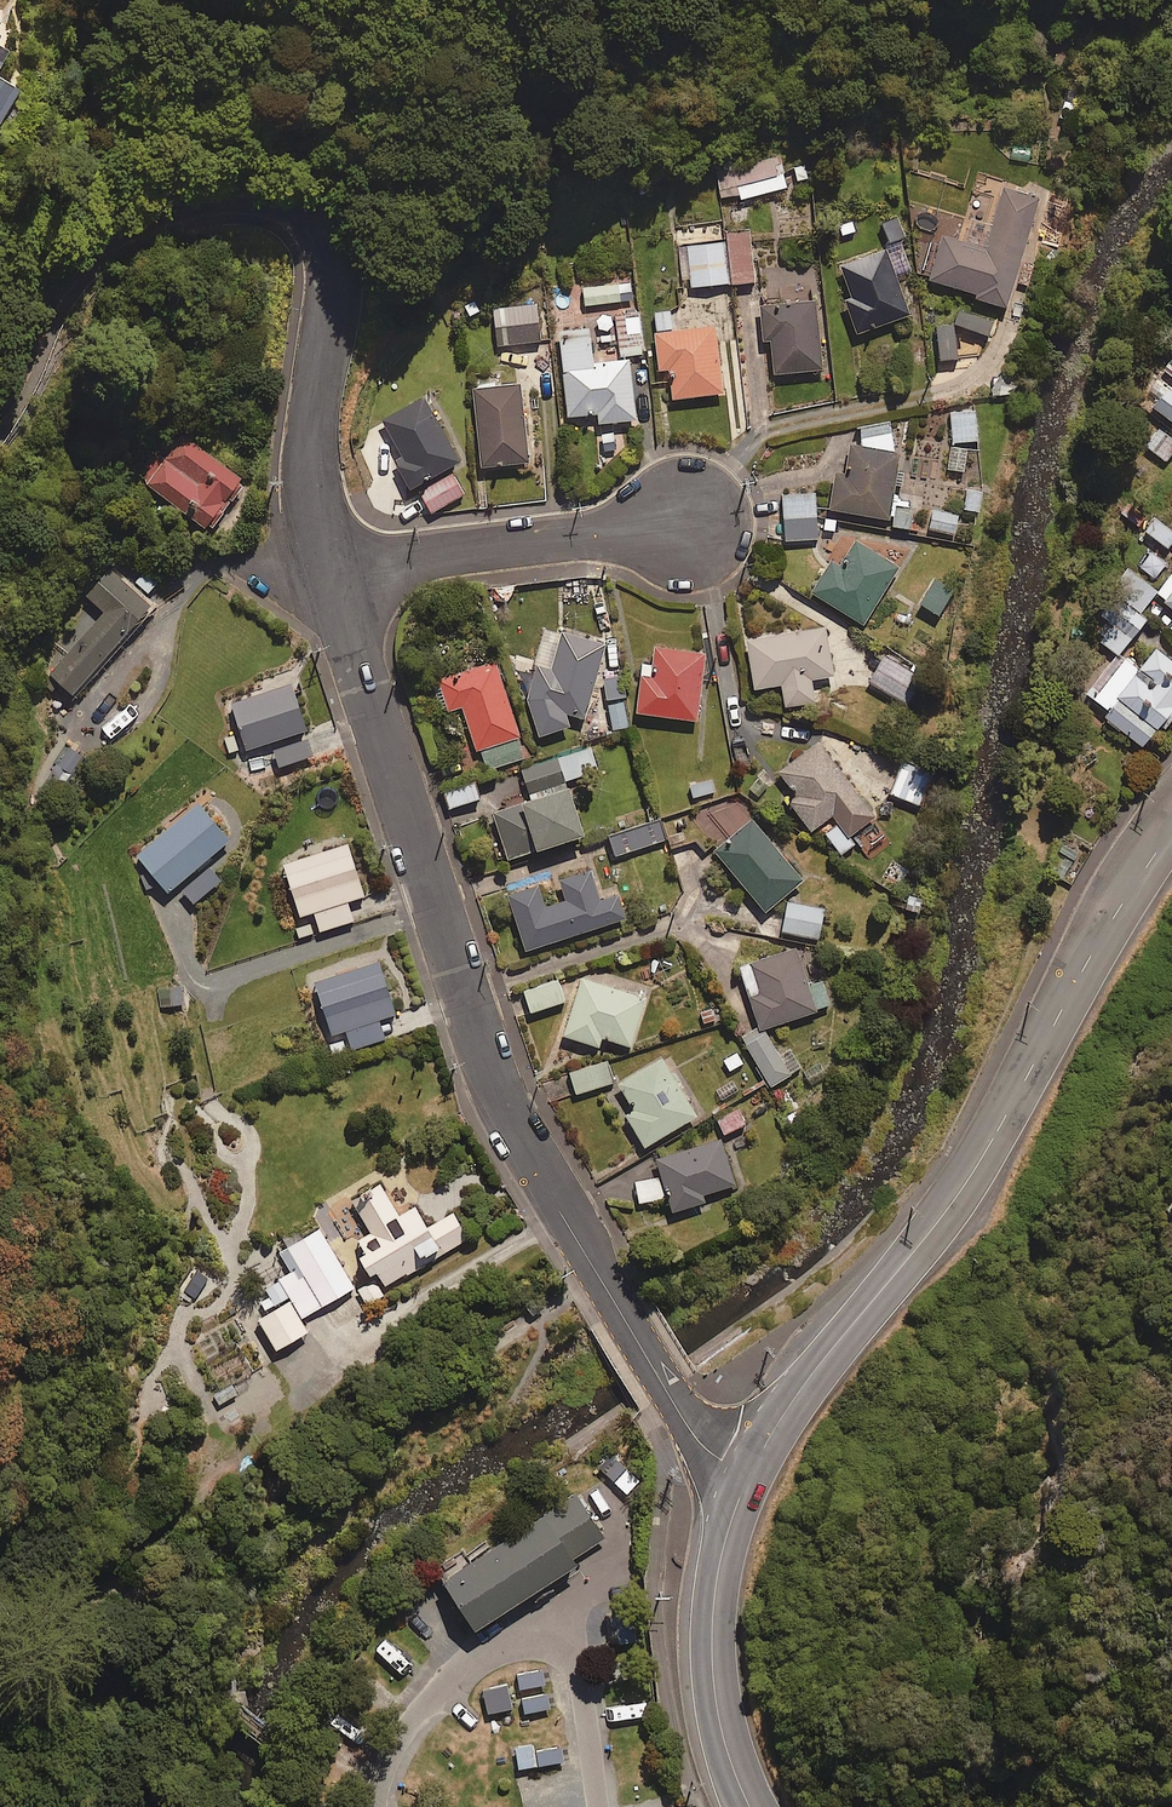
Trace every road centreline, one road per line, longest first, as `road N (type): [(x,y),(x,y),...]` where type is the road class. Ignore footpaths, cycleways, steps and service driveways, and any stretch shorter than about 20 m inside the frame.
road 1 (unclassified): [(621,1313),(513,1128),(485,1058),(327,567)]
road 2 (tertiary): [(1171,830),(1084,964),(976,1171),(799,1385),(744,1479)]
road 3 (unclassified): [(327,567),(310,471),(331,261),(299,214),(251,200),(183,206),(87,246),(45,300),(0,400)]
road 4 (residential): [(327,567),(689,524)]
road 5 (tertiary): [(744,1479),(723,1538),(709,1634),(715,1708),(751,1806)]
road 6 (residential): [(744,1479),(707,1449),(621,1313)]

